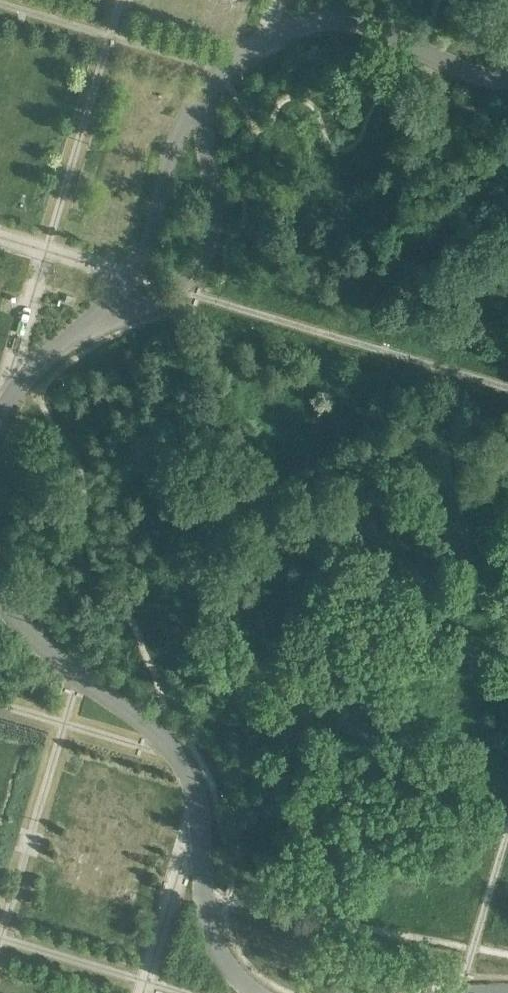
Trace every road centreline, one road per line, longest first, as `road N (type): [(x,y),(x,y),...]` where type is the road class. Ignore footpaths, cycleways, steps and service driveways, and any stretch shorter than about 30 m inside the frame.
road 1 (unclassified): [(255,992),(206,923),(198,801),(178,757),(22,625),(0,594)]
road 2 (unclassified): [(197,103),(243,51),(325,21),(377,28),(466,72),(507,78)]
road 3 (unclassified): [(86,326),(176,288),(205,255),(214,199),(197,103)]
road 4 (unclassified): [(86,326),(132,276),(173,148),(197,103)]
road 5 (unclassified): [(0,418),(47,353),(86,326)]

